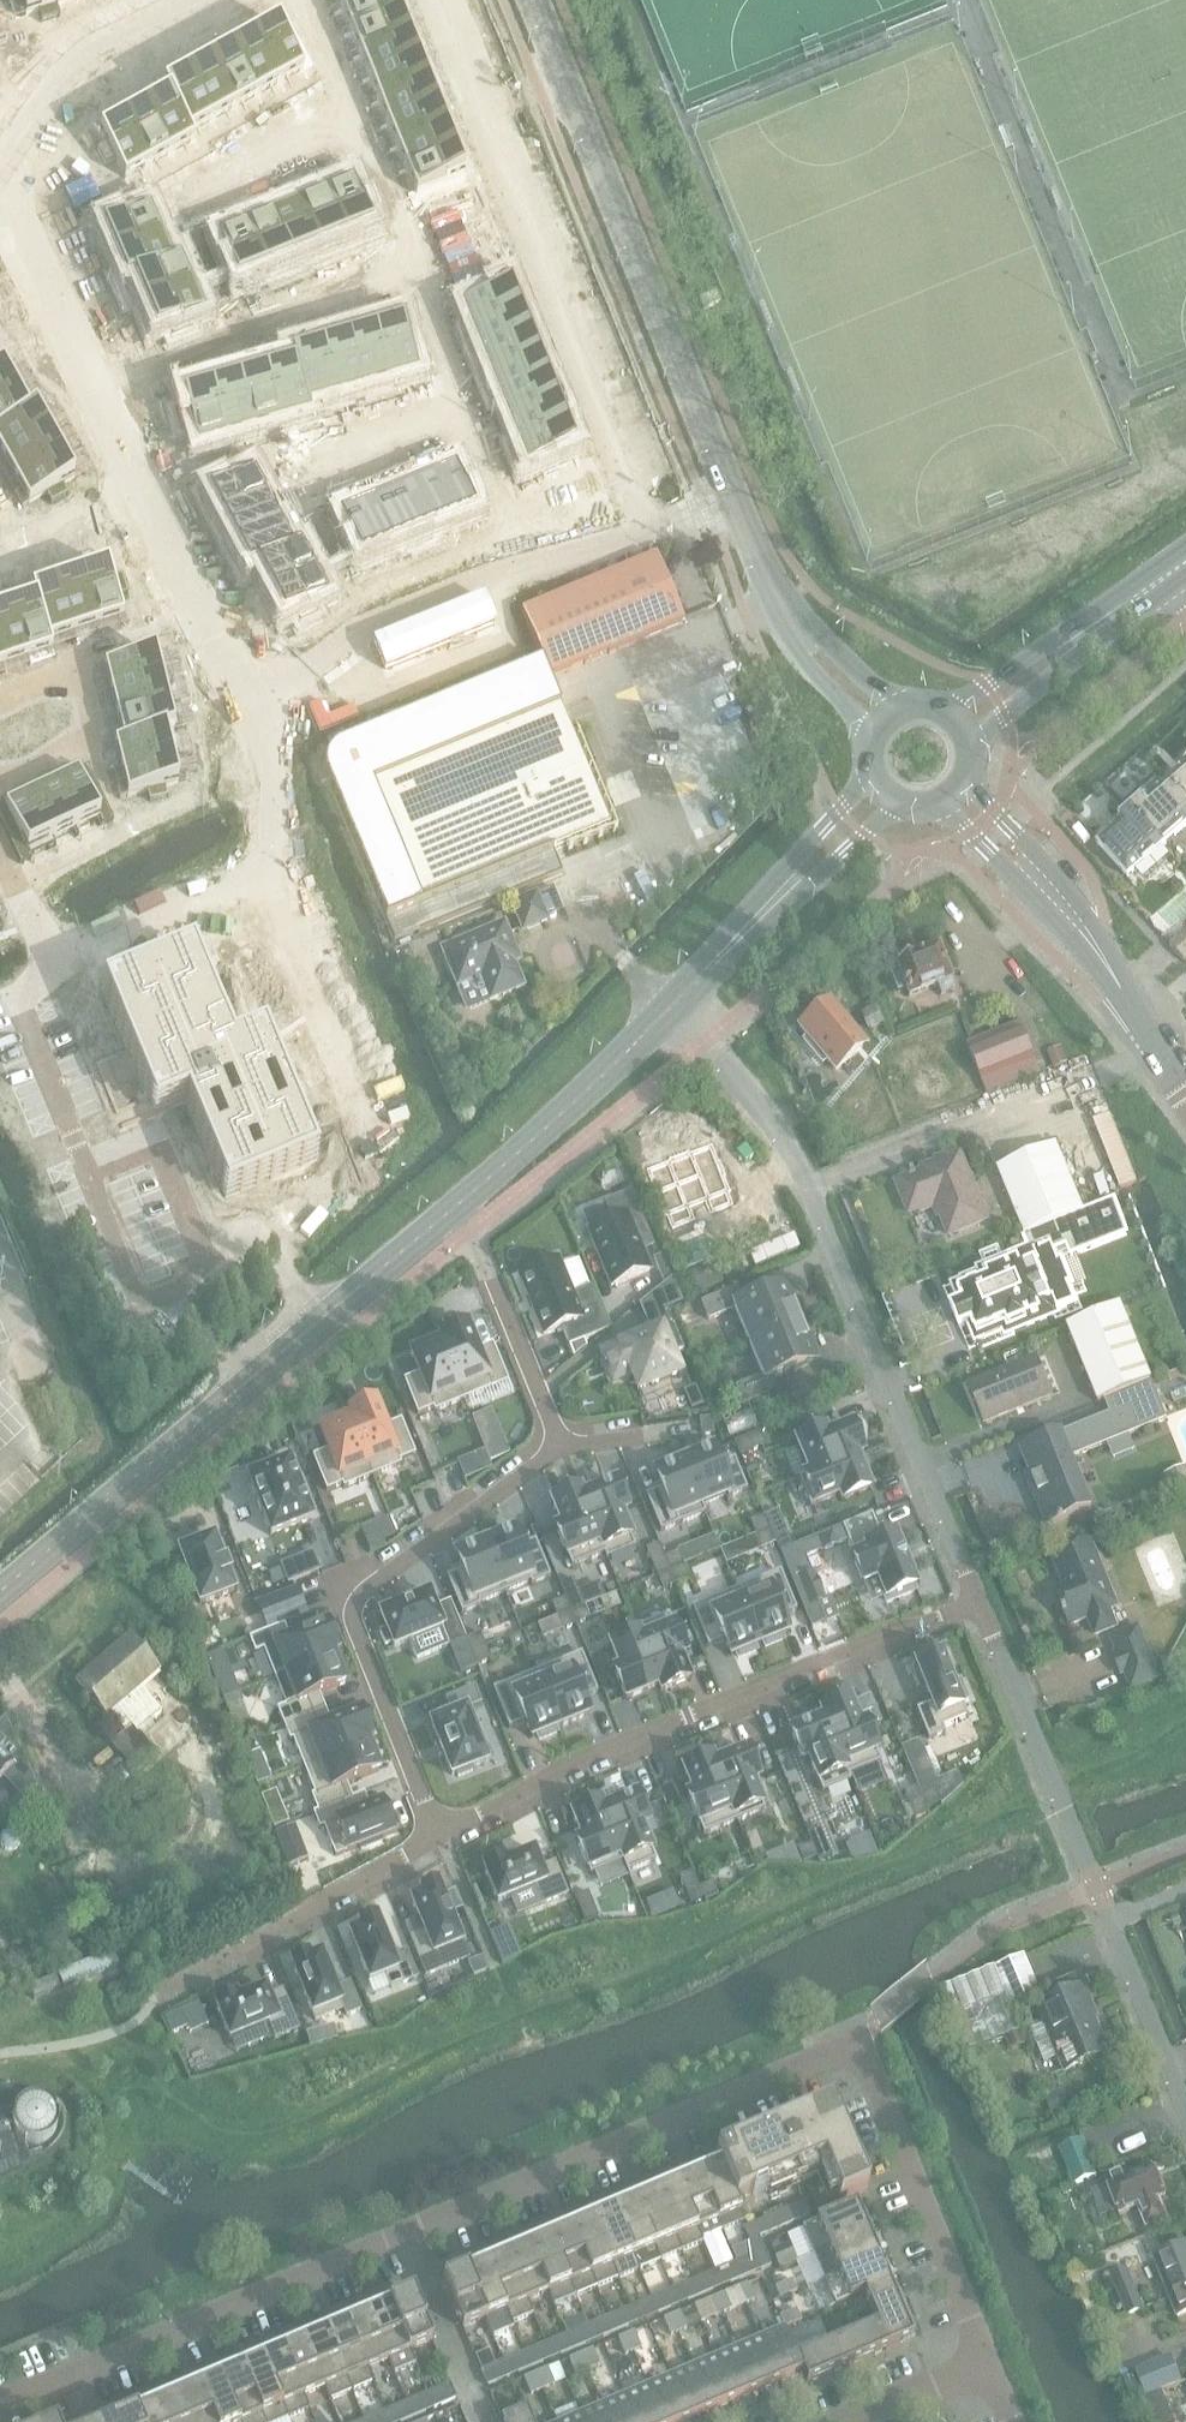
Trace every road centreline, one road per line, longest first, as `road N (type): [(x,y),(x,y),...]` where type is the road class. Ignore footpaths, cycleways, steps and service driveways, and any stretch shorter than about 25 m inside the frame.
road 1 (residential): [(0,2403),(859,2041),(988,2366)]
road 2 (residential): [(980,1599),(784,1134),(676,1000)]
road 3 (residential): [(513,569),(376,627),(274,696),(267,876),(167,906),(60,953)]
road 4 (residential): [(980,1599),(589,1758),(441,1835)]
road 5 (tertiary): [(0,1590),(449,1209)]
road 6 (residential): [(424,0),(638,526)]
road 7 (residential): [(1185,2109),(980,1599)]
road 8 (unclassified): [(734,487),(534,0)]
road 9 (residential): [(441,1835),(350,1607),(560,1450)]
road 10 (residential): [(441,1835),(155,1992)]
road 11 (tertiary): [(449,1209),(676,1000)]
road 12 (residential): [(560,1450),(469,1231),(449,1209)]
road 13 (residential): [(1038,882),(1100,955),(1185,1102)]
road 14 (residential): [(187,0),(69,55),(0,162)]
road 15 (residential): [(357,157),(193,230),(171,180)]
road 16 (residential): [(468,443),(297,513)]
road 17 (residential): [(171,180),(327,82)]
road 18 (residential): [(445,385),(274,443)]
road 19 (tertiary): [(970,741),(1056,670),(1098,621)]
road 20 (tertiary): [(1098,621),(949,710)]
road 21 (tertiary): [(869,772),(771,899)]
road 22 (tertiary): [(771,899),(845,850),(896,802)]
road 23 (residential): [(783,605),(806,657),(871,733)]
road 24 (residential): [(898,706),(827,635),(783,605)]
road 25 (residential): [(849,2421),(988,2366)]
road 26 (tertiary): [(676,1000),(771,899)]
road 27 (residential): [(638,526),(513,569)]
road 28 (residential): [(933,805),(1038,882)]
road 29 (residential): [(1038,882),(1020,837),(966,778)]
road 30 (unclassified): [(783,605),(734,487)]

